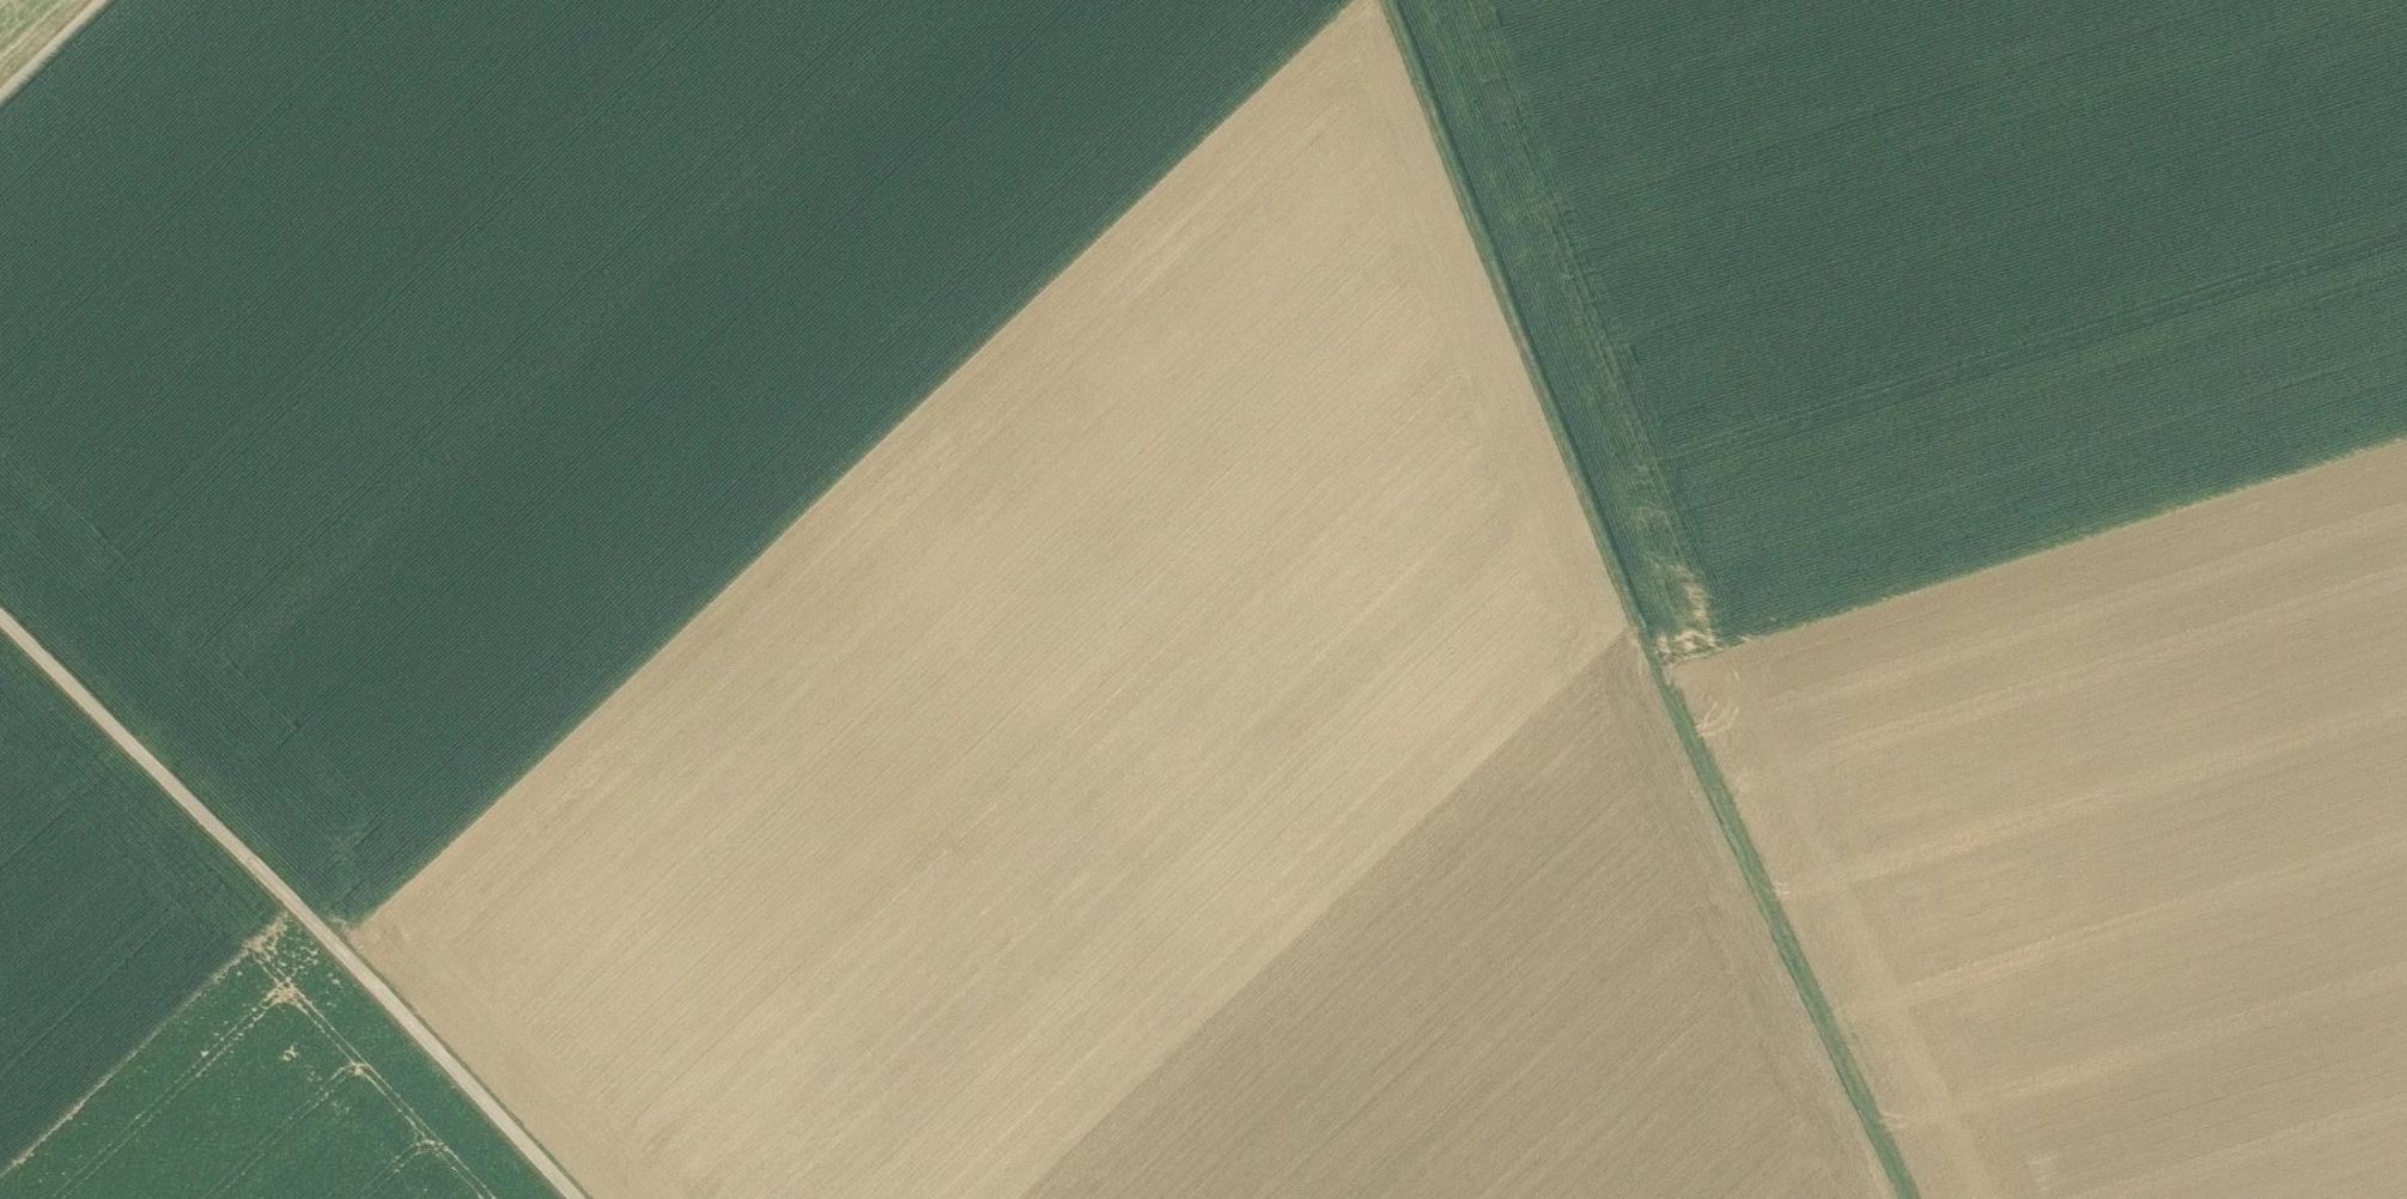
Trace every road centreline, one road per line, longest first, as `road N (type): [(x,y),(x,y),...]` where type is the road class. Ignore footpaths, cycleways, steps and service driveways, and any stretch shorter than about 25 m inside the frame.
road 1 (track): [(1397,0),(1673,664),(1916,1198)]
road 2 (track): [(581,1198),(0,612)]
road 3 (track): [(143,0),(0,134)]

